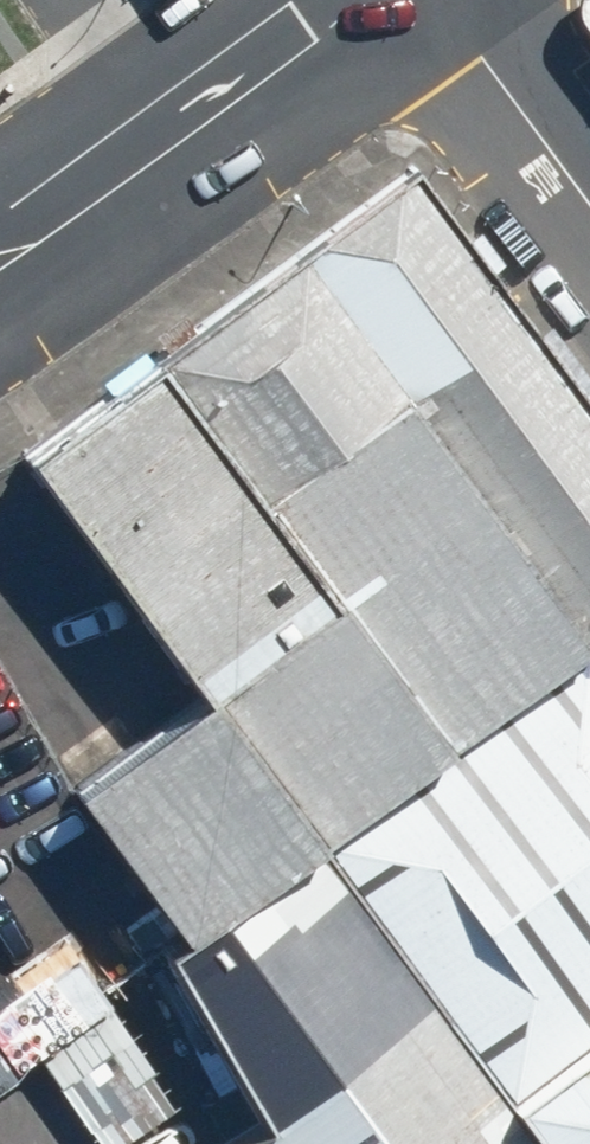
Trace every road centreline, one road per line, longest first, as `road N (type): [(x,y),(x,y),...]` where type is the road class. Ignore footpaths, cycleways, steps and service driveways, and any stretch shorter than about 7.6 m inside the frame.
road 1 (tertiary): [(319,0),(0,230)]
road 2 (unclassified): [(439,0),(589,208)]

